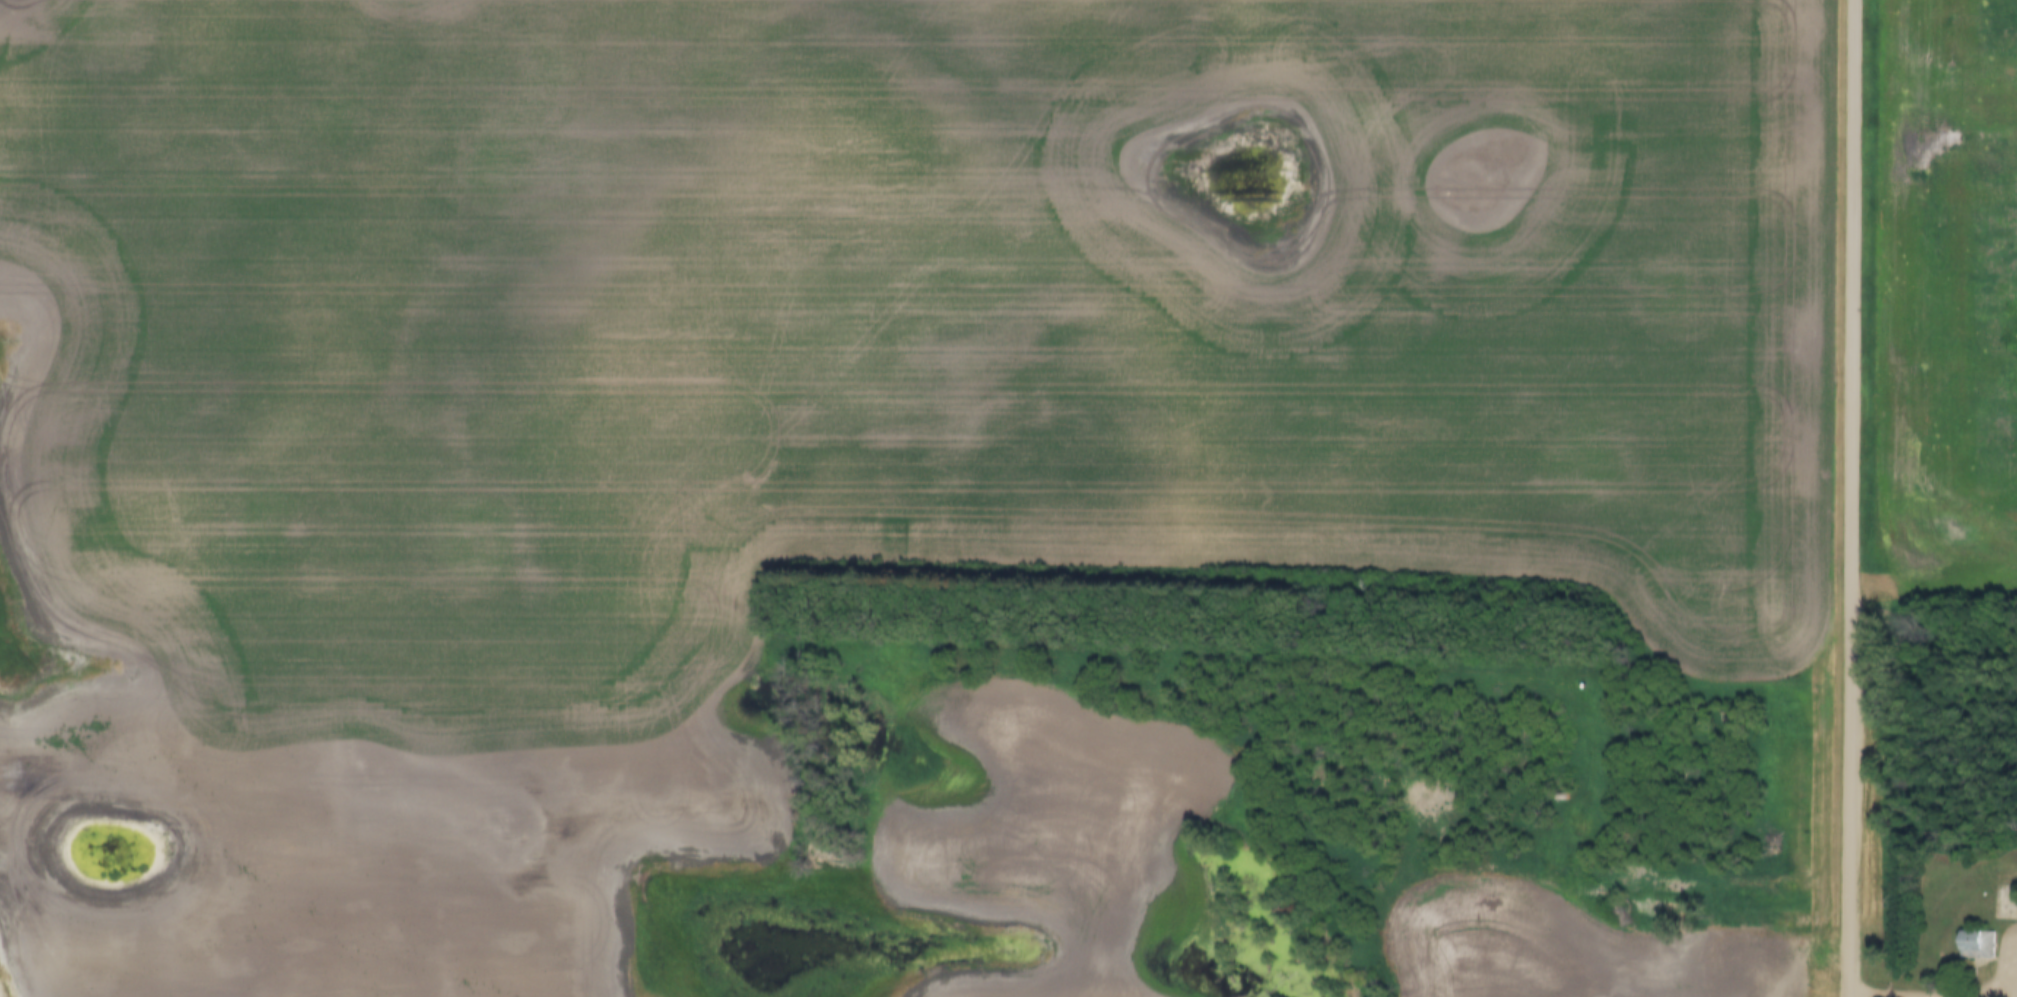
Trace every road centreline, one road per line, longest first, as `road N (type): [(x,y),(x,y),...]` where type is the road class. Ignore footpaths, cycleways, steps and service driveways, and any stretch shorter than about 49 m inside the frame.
road 1 (residential): [(1852,996),(1859,0)]

